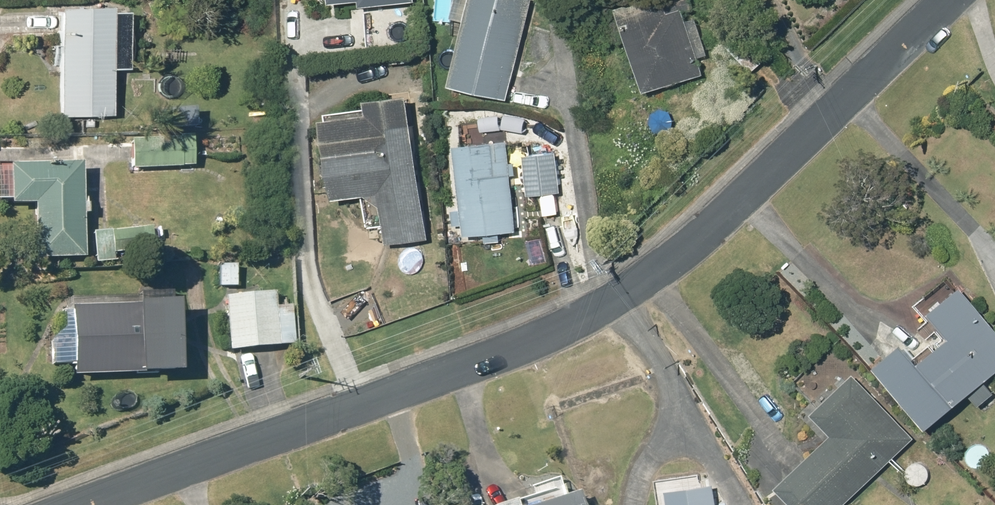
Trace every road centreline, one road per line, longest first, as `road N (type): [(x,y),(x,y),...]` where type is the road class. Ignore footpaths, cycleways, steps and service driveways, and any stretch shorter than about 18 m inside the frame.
road 1 (residential): [(63,504),(552,338),(624,300),(946,0)]

